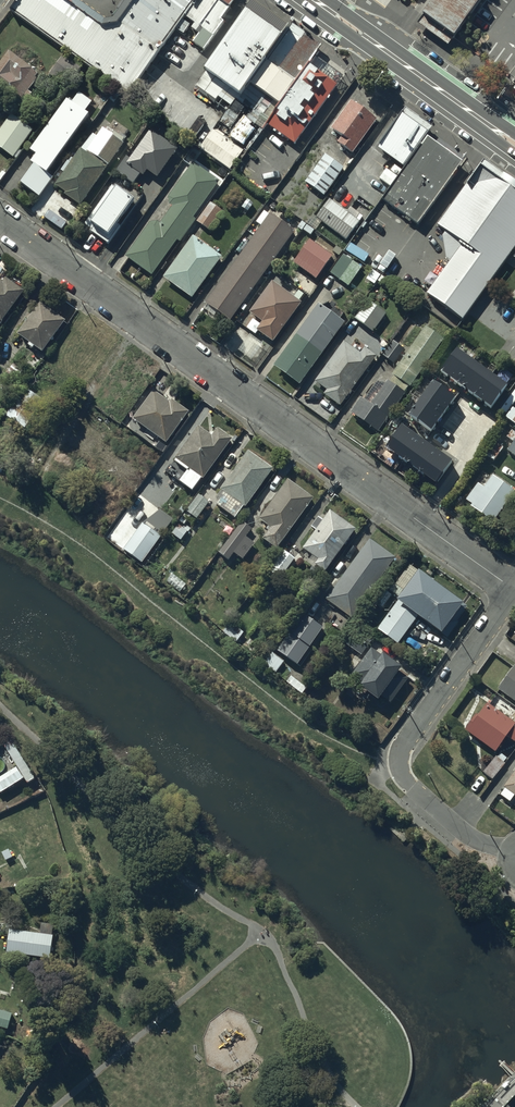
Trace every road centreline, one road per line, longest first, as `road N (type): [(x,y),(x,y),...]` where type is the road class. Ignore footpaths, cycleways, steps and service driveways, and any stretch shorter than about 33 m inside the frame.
road 1 (residential): [(514,589),(0,220)]
road 2 (residential): [(514,852),(470,836),(408,784),(399,766),(404,741),(514,589)]
road 3 (secondary): [(514,145),(313,0)]

